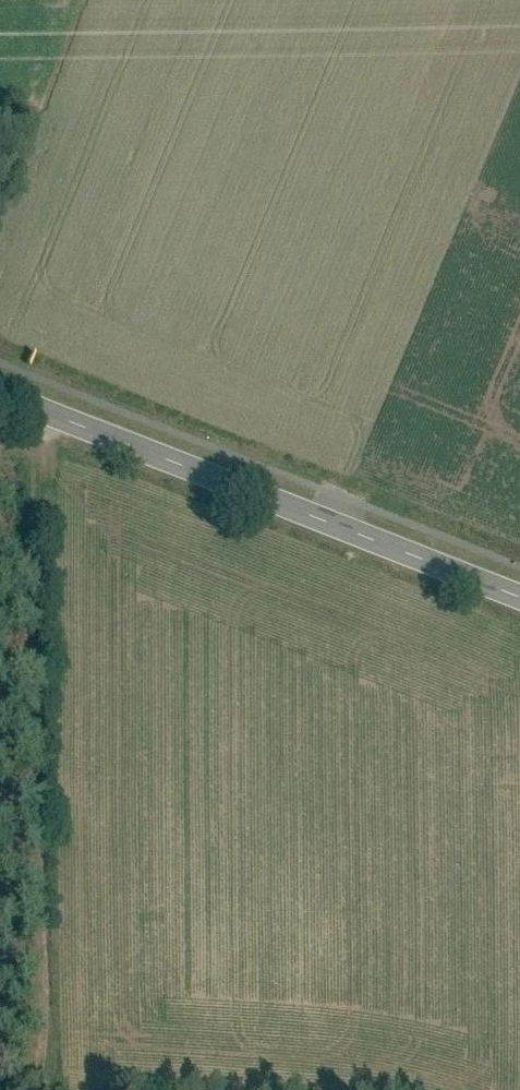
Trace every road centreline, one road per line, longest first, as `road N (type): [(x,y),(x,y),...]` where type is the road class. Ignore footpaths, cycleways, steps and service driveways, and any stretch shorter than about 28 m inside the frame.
road 1 (track): [(32,1089),(33,403)]
road 2 (tertiary): [(0,389),(519,596)]

